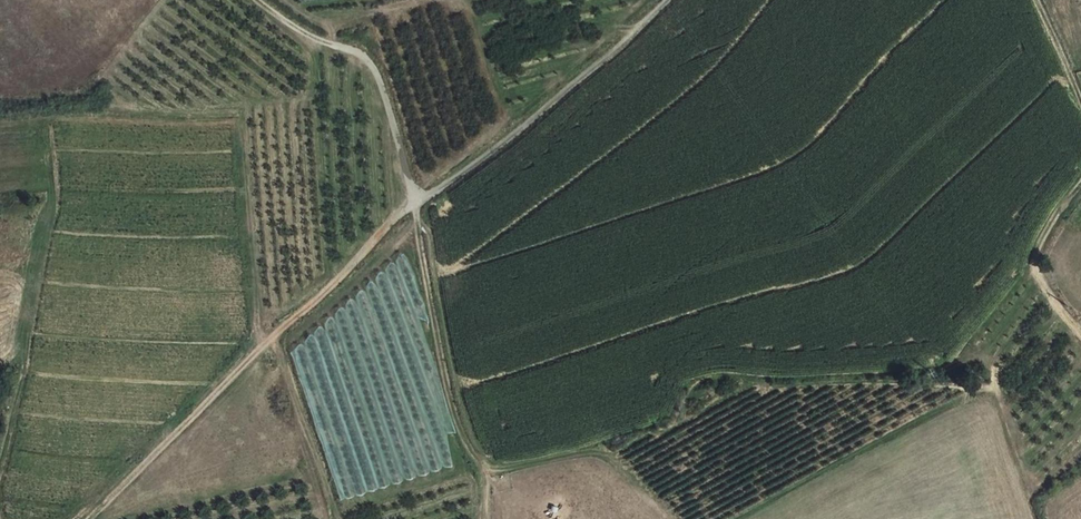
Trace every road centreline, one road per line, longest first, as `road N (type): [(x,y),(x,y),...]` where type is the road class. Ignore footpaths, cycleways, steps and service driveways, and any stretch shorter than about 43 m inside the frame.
road 1 (track): [(415,204),(94,518)]
road 2 (track): [(415,204),(452,400),(474,456),(487,469),(512,471),(608,451)]
road 3 (track): [(415,204),(506,143),(669,0)]
road 4 (unclassified): [(257,0),(327,44),(362,56),(377,76),(415,204)]
road 5 (track): [(1080,186),(1034,259),(1042,284),(1080,337)]

